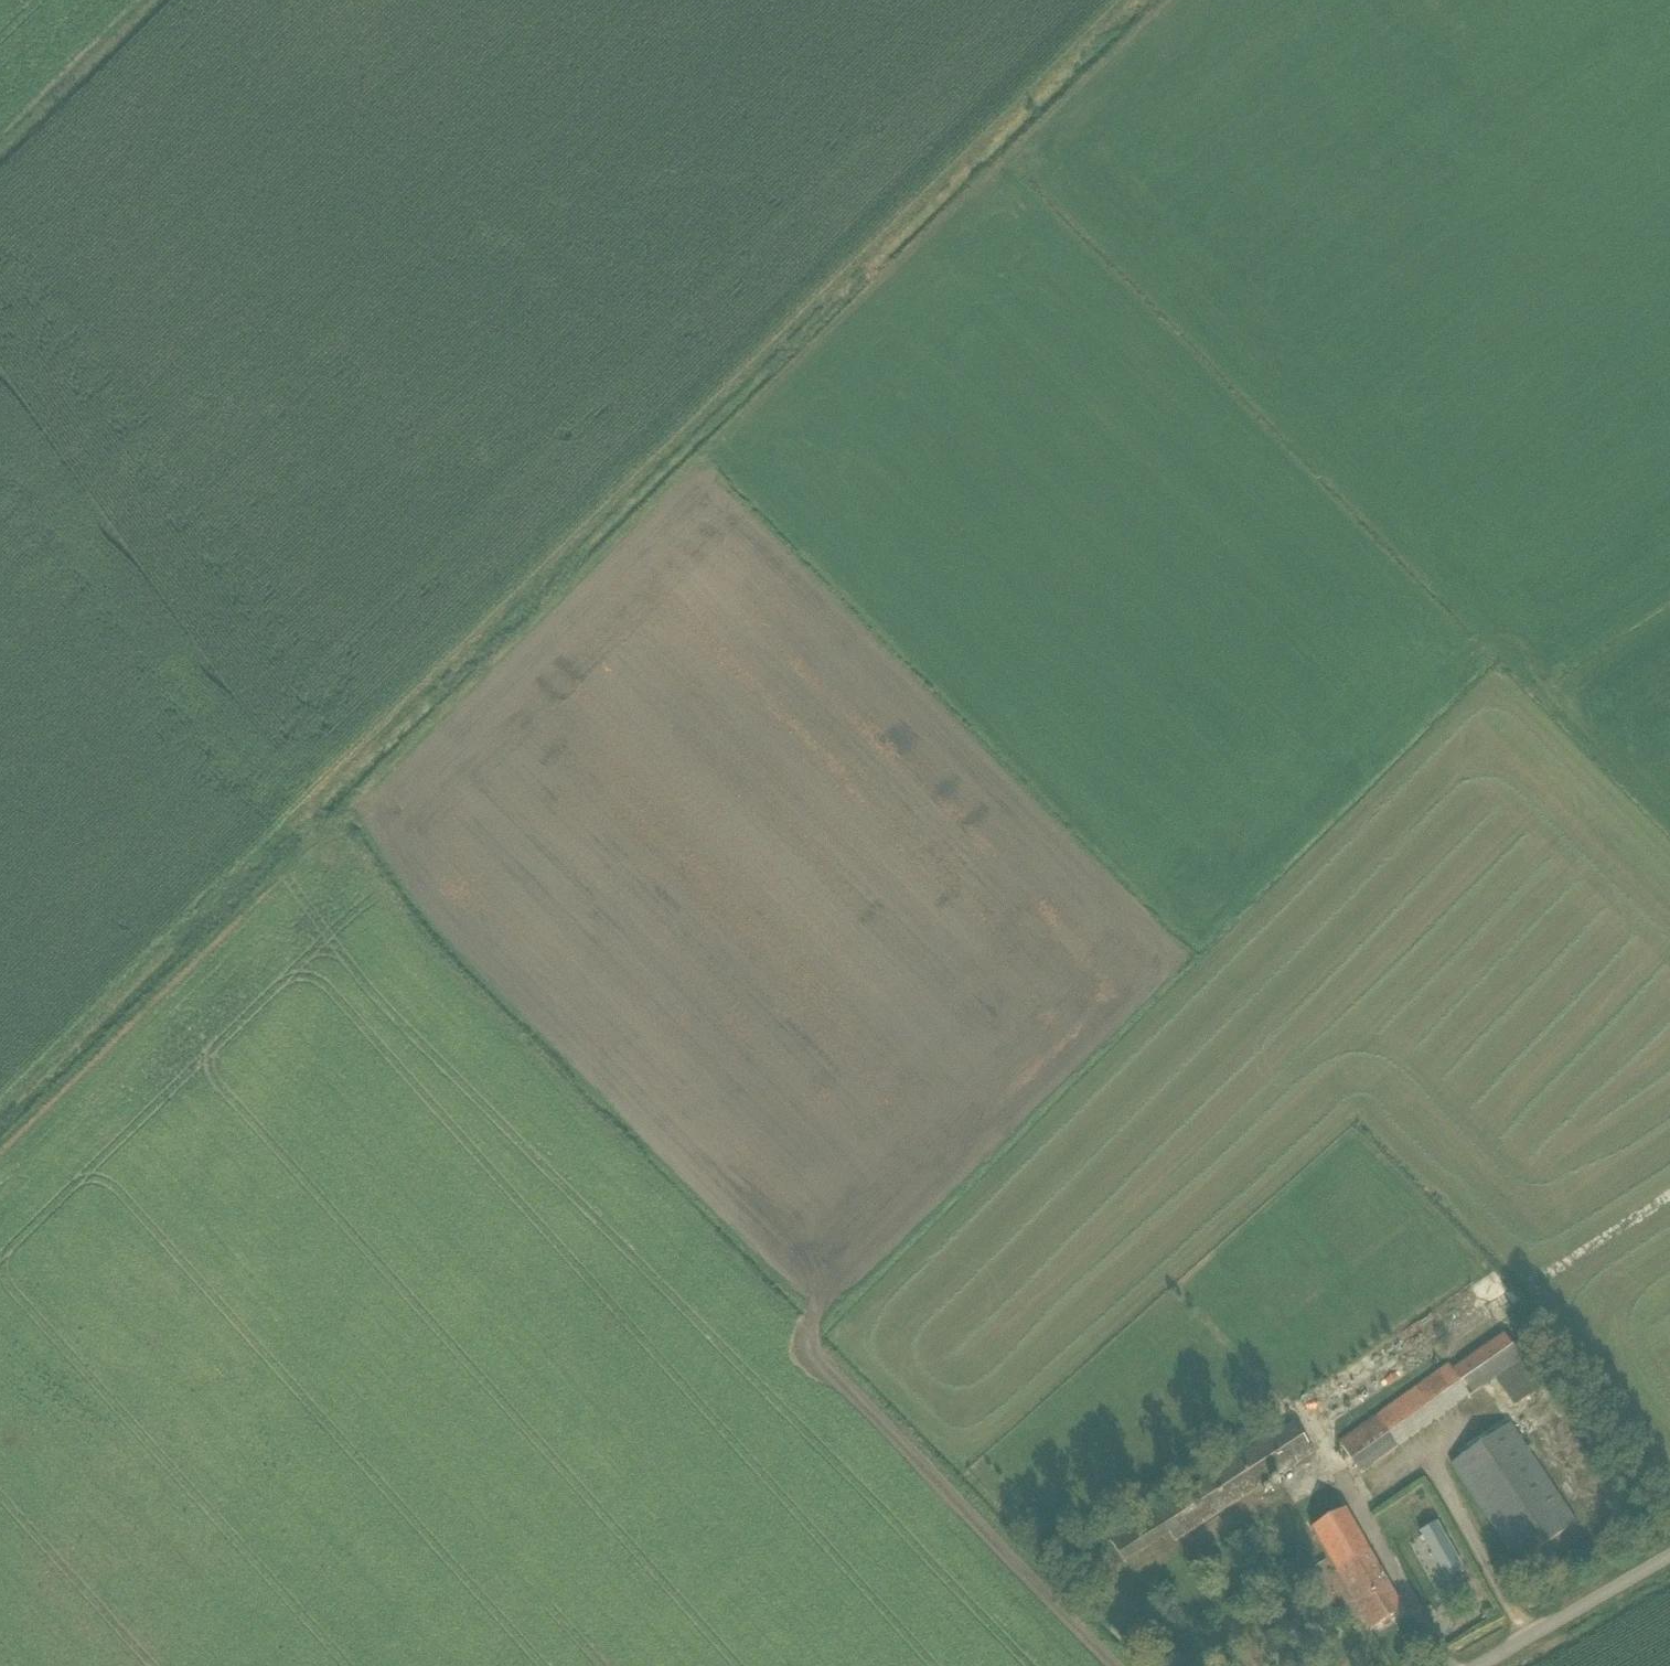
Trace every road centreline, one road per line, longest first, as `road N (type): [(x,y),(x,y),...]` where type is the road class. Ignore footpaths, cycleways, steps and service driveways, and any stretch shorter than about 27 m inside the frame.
road 1 (unclassified): [(1490,1665),(1669,1562)]

